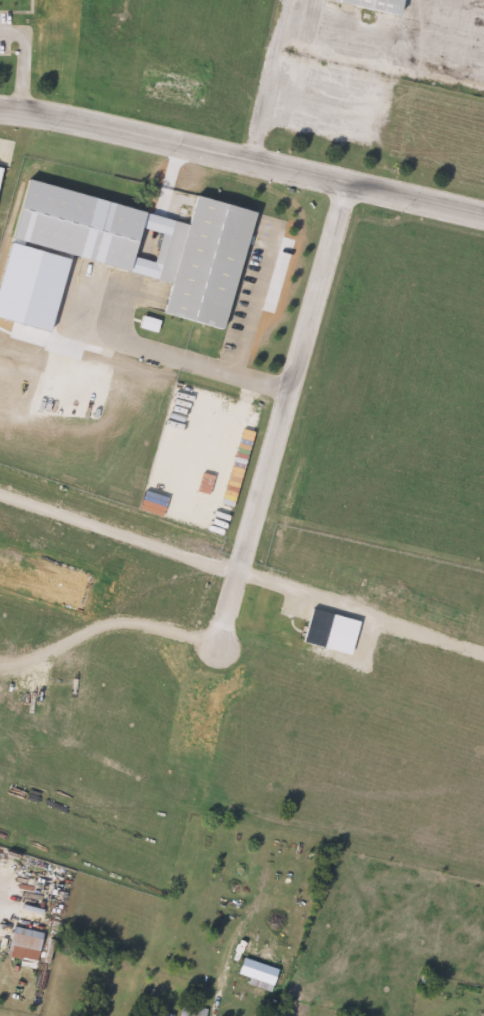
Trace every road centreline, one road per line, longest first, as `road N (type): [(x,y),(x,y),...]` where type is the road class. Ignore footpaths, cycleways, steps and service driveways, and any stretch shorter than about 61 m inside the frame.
road 1 (residential): [(483,214),(0,108)]
road 2 (residential): [(341,178),(219,647)]

